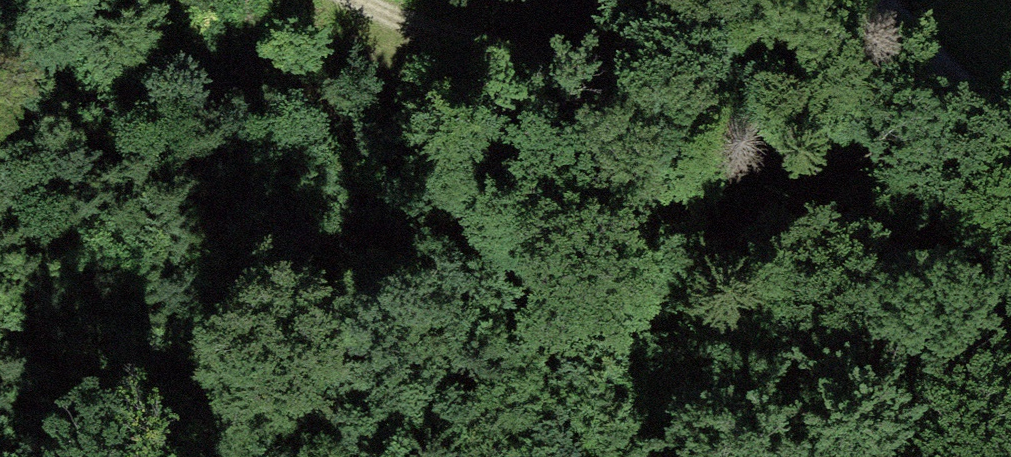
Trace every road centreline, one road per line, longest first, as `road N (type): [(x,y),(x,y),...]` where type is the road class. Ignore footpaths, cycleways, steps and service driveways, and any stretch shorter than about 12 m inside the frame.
road 1 (track): [(396,19),(516,318),(607,456)]
road 2 (track): [(350,0),(461,45),(589,71),(709,35),(739,0)]
road 3 (track): [(896,0),(1010,108)]

